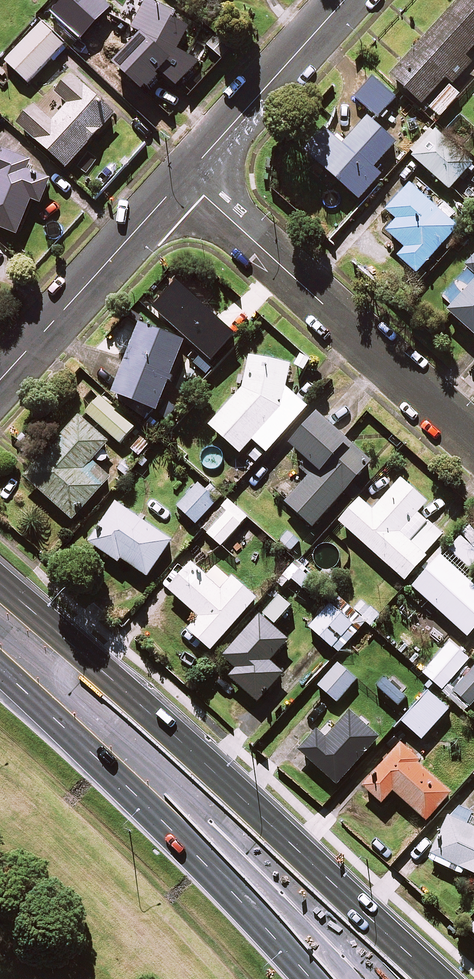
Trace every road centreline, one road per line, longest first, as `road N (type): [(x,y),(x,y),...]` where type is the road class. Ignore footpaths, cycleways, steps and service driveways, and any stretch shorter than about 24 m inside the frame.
road 1 (primary): [(131,688),(260,797),(435,978)]
road 2 (motorway): [(131,688),(403,978)]
road 3 (residential): [(185,177),(473,439)]
road 4 (motorway): [(349,978),(236,869),(72,733)]
road 5 (primary): [(305,978),(72,733)]
road 6 (tertiary): [(0,380),(185,177)]
road 7 (tertiary): [(185,177),(345,0)]
road 8 (trunk): [(0,577),(131,688)]

